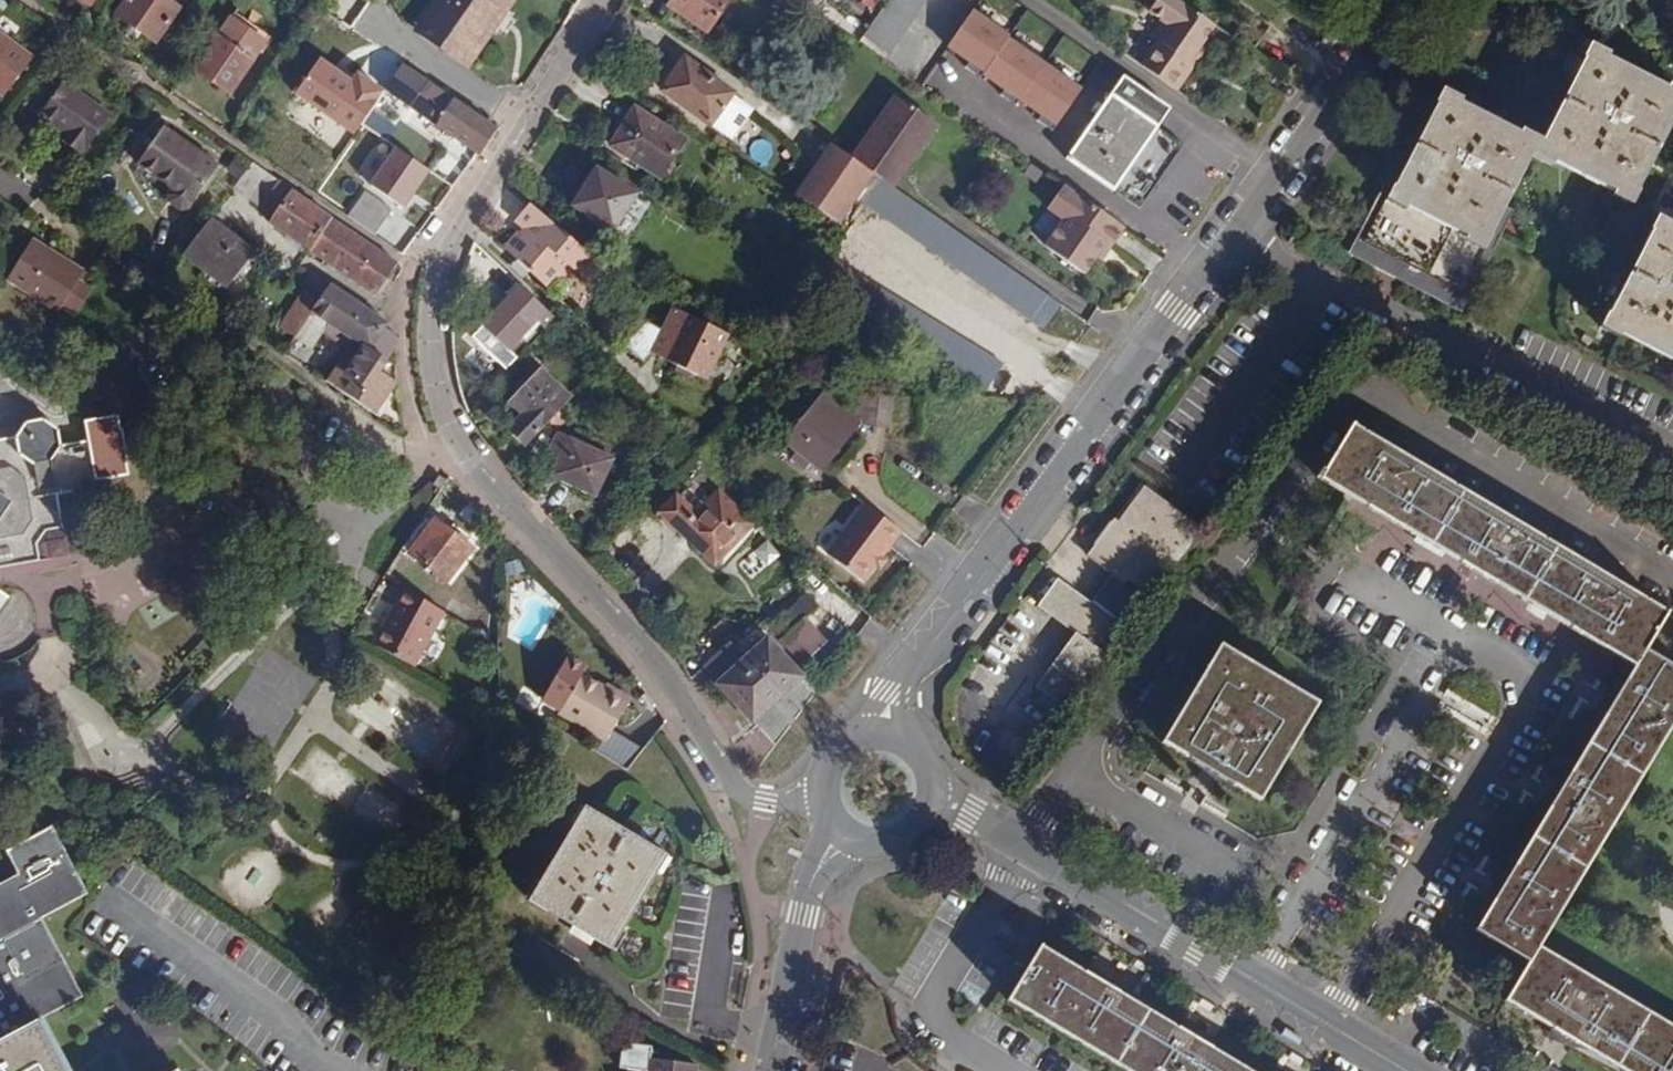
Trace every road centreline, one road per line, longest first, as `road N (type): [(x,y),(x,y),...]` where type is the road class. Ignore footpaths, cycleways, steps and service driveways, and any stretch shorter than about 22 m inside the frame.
road 1 (residential): [(600,0),(454,231),(432,303),(434,364),(449,426),(665,681),(741,797),(763,805),(832,795)]
road 2 (tertiary): [(881,739),(902,672),(1246,227)]
road 3 (residential): [(1672,450),(1335,281),(1246,227)]
road 4 (tertiary): [(1403,1070),(1017,849)]
road 5 (residential): [(1017,849),(933,1013),(948,1037),(1004,1070)]
road 6 (tertiary): [(1246,227),(1405,0)]
road 7 (tertiary): [(772,1070),(805,913),(847,824)]

